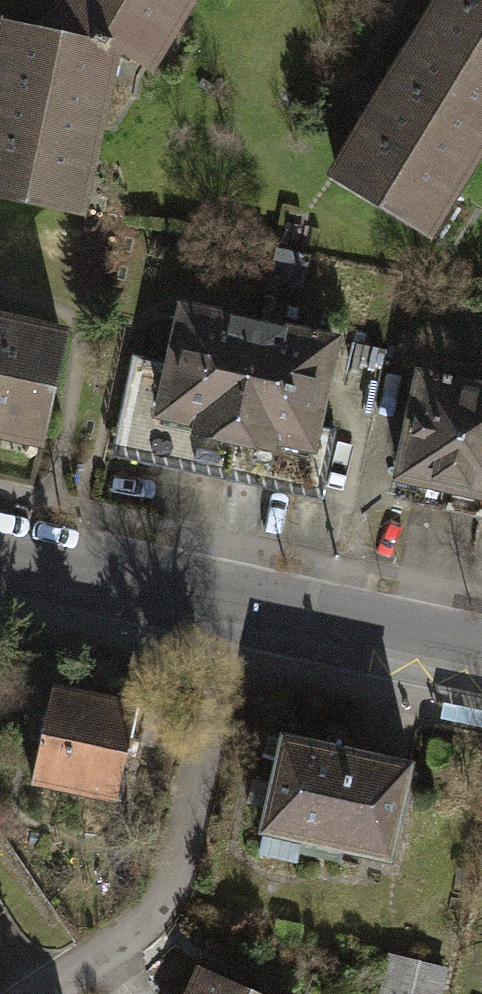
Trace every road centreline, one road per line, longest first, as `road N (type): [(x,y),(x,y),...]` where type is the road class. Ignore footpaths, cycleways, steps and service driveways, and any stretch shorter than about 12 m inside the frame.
road 1 (unclassified): [(236,598),(193,811),(163,884),(117,943),(40,993)]
road 2 (residential): [(236,598),(481,655)]
road 3 (residential): [(0,548),(236,598)]

